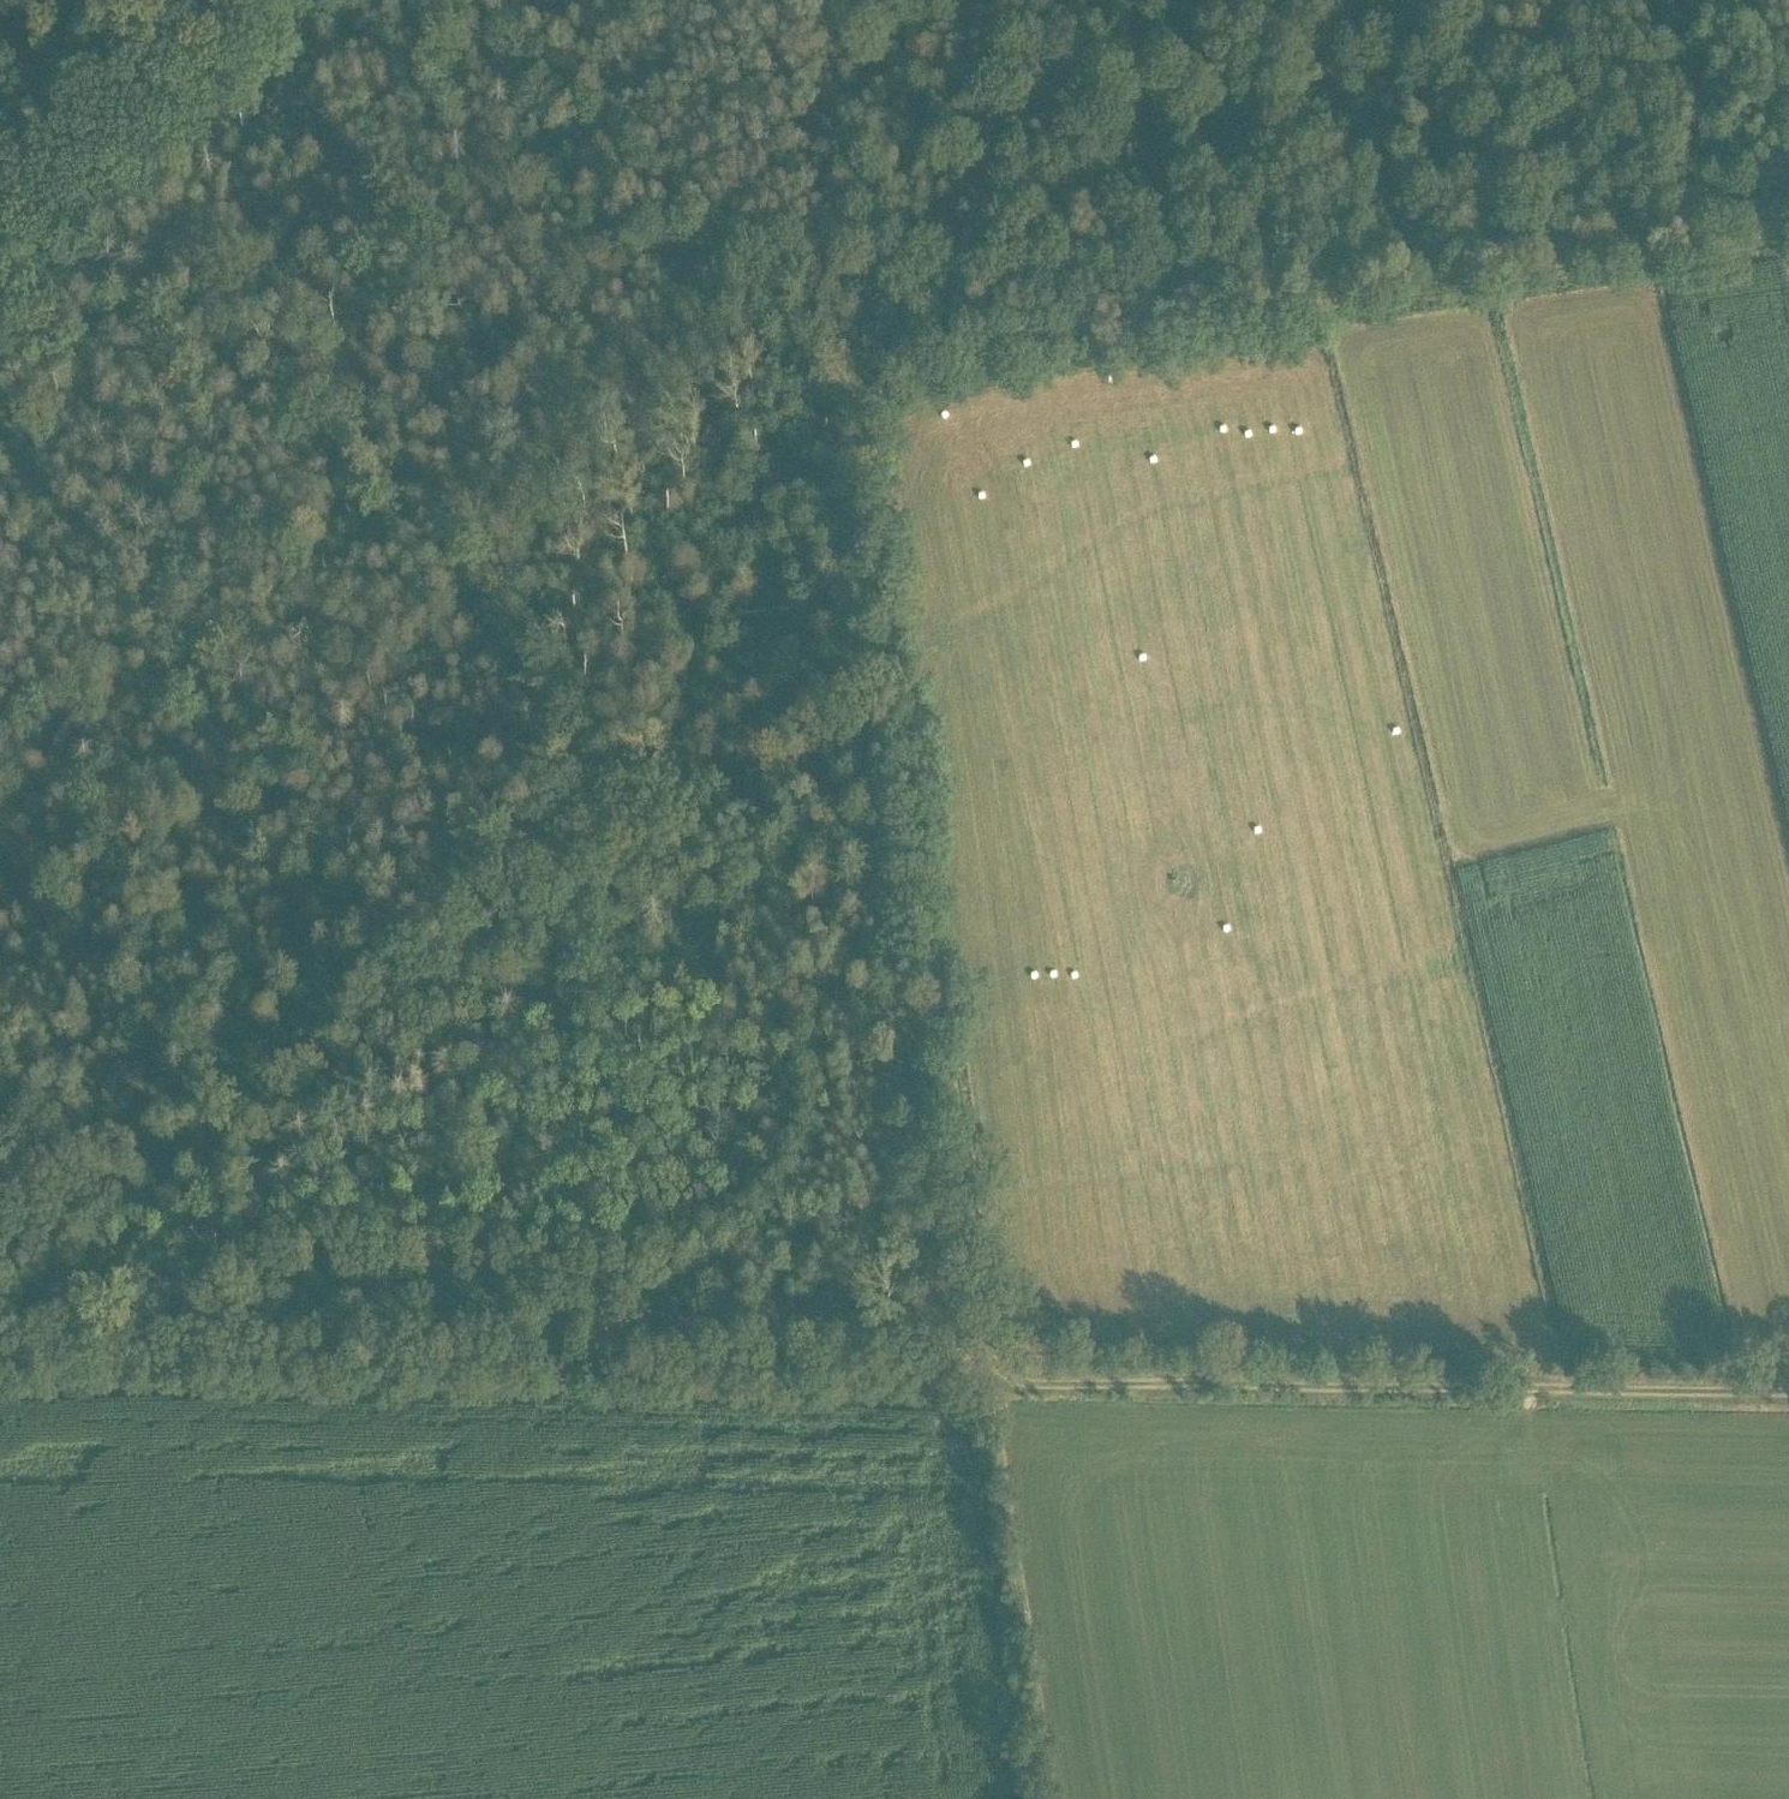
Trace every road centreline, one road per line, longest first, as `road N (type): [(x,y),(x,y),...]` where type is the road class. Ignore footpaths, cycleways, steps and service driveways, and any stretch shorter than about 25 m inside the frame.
road 1 (track): [(458,0),(850,386),(993,1379)]
road 2 (track): [(0,1251),(889,665)]
road 3 (track): [(993,1379),(0,1367)]
road 4 (track): [(850,386),(1788,239)]
road 5 (track): [(993,1379),(1788,1390)]
road 6 (track): [(316,0),(295,41),(0,285)]
road 7 (track): [(84,0),(176,24),(202,50),(179,86),(0,229)]

